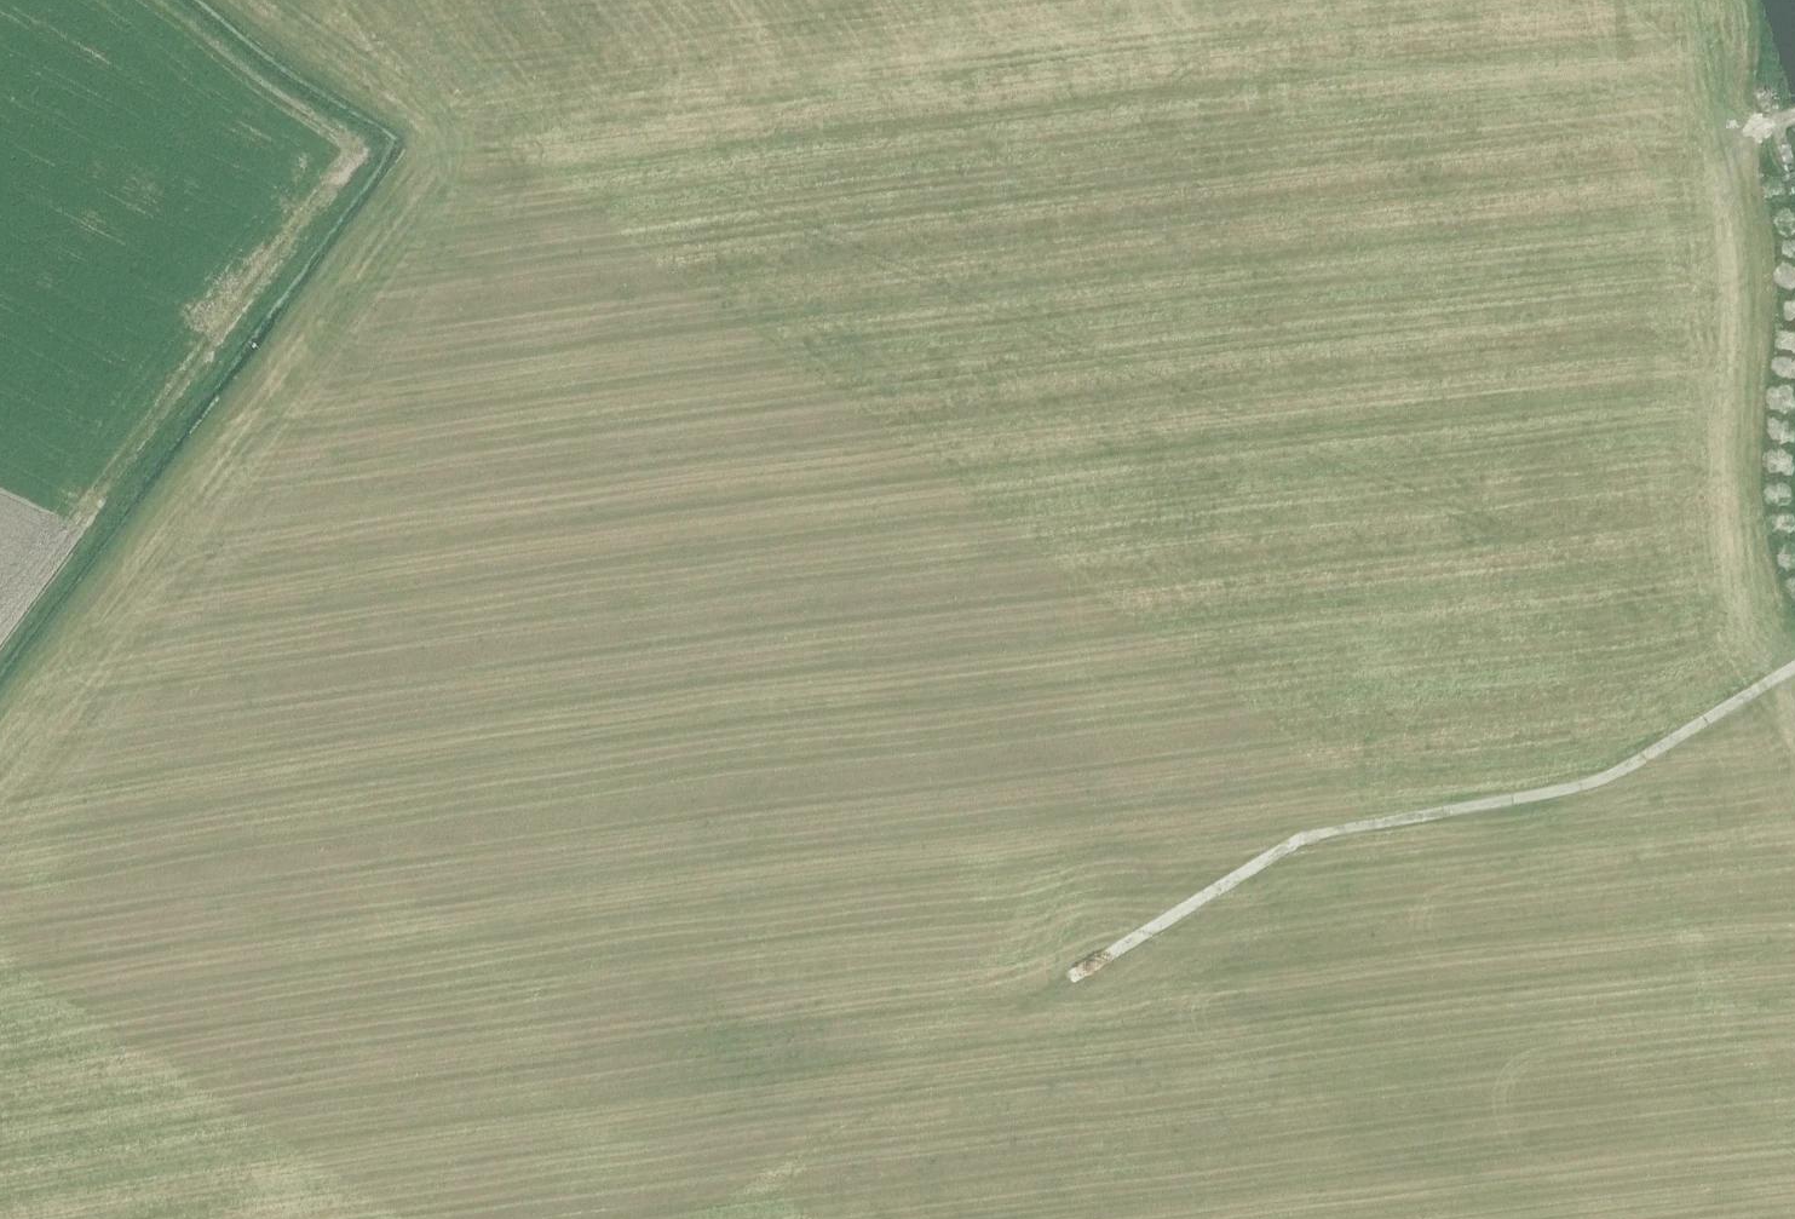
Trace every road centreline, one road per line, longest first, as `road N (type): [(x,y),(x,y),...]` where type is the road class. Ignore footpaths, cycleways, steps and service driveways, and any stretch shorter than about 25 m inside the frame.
road 1 (track): [(1072,978),(1305,836),(1585,784),(1794,666)]

